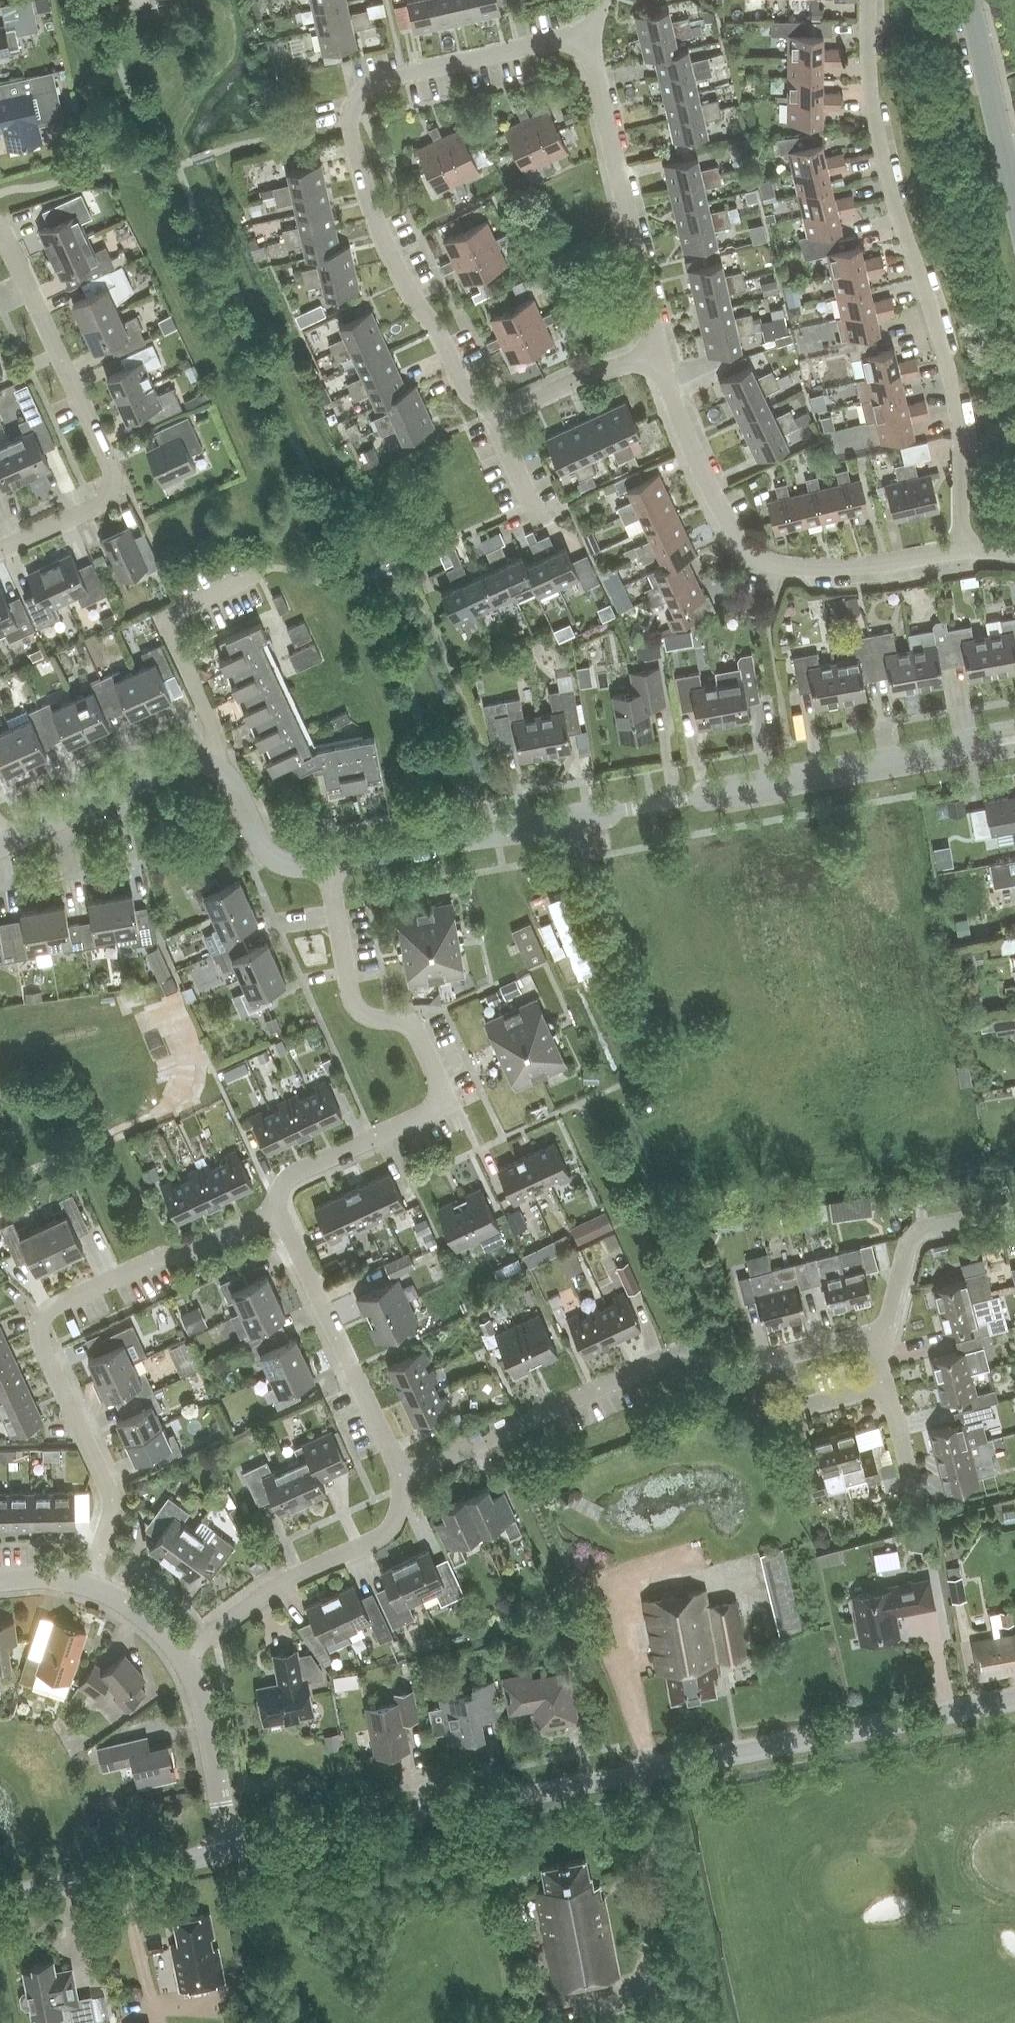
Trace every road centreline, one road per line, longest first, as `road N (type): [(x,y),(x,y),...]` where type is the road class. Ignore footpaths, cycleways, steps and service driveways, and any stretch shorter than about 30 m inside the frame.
road 1 (tertiary): [(232,1853),(1014,1705)]
road 2 (residential): [(1014,743),(328,866)]
road 3 (residential): [(496,417),(467,395),(409,293),(375,220),(347,125),(370,88),(398,76),(588,36)]
road 4 (residential): [(962,552),(954,393),(875,122),(869,0)]
road 5 (residential): [(93,1587),(111,1495),(42,1335),(48,1312),(139,1266),(282,1214)]
road 6 (residential): [(282,1214),(281,1192),(294,1174),(427,1112),(439,1092),(415,1034),(370,1020),(351,1000),(328,866)]
road 7 (residential): [(962,552),(822,570),(788,568),(750,552),(697,462),(660,357)]
road 8 (residential): [(0,551),(98,508),(111,488),(108,461),(0,234)]
road 9 (residential): [(660,357),(588,36)]
road 10 (residential): [(401,1482),(680,1357)]
road 11 (residential): [(183,1658),(289,1582),(382,1538),(400,1510),(401,1482)]
road 12 (residential): [(401,1482),(282,1214)]
road 13 (tertiary): [(0,1898),(232,1853)]
road 14 (residential): [(208,765),(212,725),(170,634),(171,618),(232,583)]
road 15 (residential): [(208,765),(173,768),(2,846)]
road 16 (residential): [(232,1853),(208,1720),(183,1658)]
road 17 (residential): [(883,1330),(905,1249),(926,1230),(1014,1213)]
road 18 (residential): [(496,417),(660,357)]
road 19 (residential): [(328,866),(294,869),(273,858),(233,785),(208,765)]
road 20 (residential): [(1007,168),(971,0)]
road 21 (residential): [(761,1363),(883,1330)]

